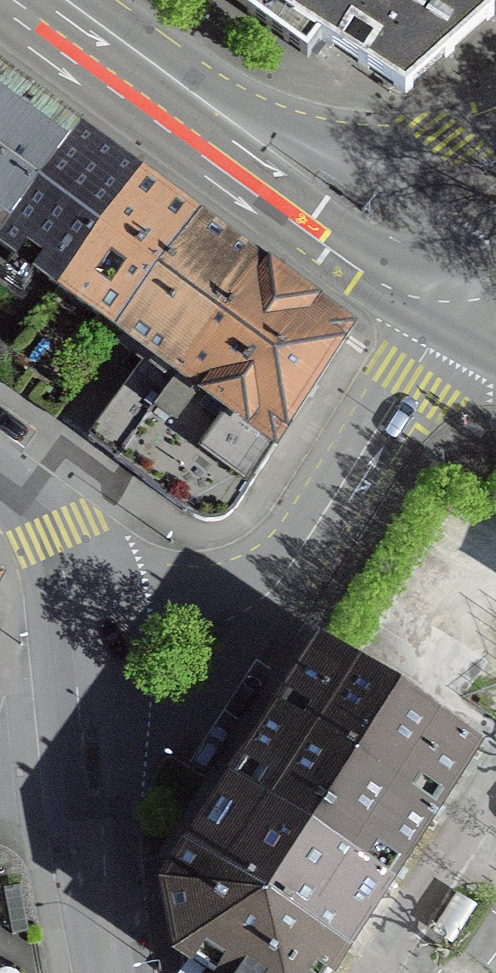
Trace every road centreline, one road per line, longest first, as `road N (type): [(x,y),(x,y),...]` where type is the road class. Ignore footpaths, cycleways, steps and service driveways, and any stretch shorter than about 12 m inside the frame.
road 1 (residential): [(462,296),(290,570),(227,621),(86,708)]
road 2 (primary): [(43,0),(462,296)]
road 3 (residential): [(86,708),(116,972)]
road 4 (residential): [(0,483),(37,513),(59,554),(86,708)]

